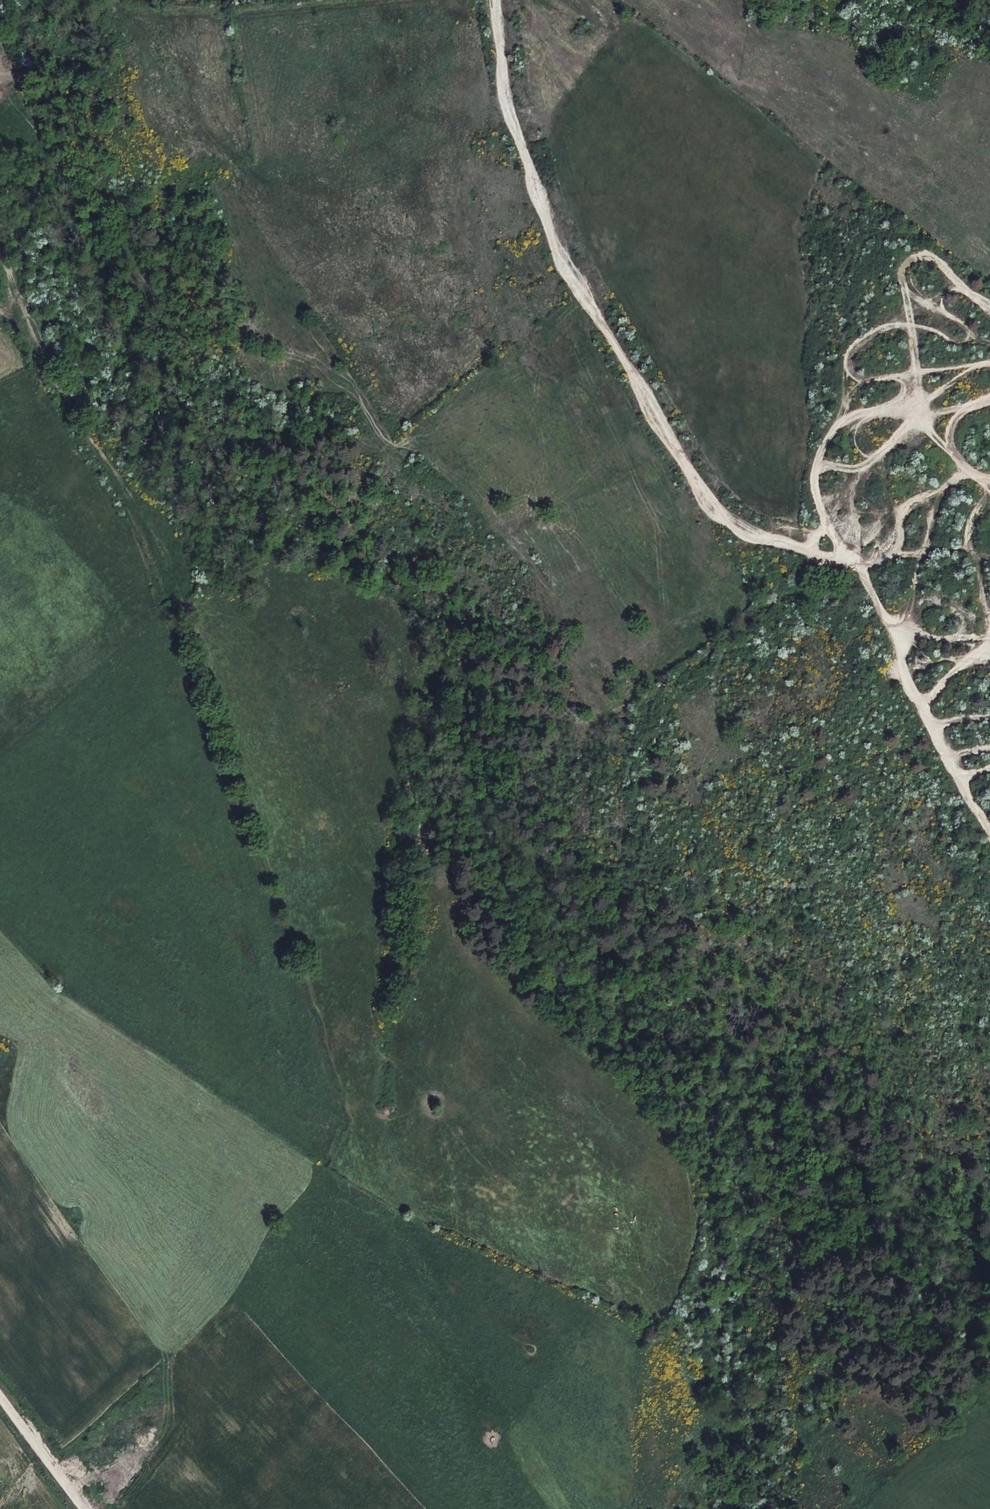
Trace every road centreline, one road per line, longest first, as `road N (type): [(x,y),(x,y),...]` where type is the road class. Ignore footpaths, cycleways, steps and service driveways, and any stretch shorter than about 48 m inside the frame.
road 1 (track): [(833,548),(740,533),(625,388),(494,89),(489,0)]
road 2 (track): [(833,548),(868,566),(989,816)]
road 3 (track): [(0,1393),(90,1508)]

